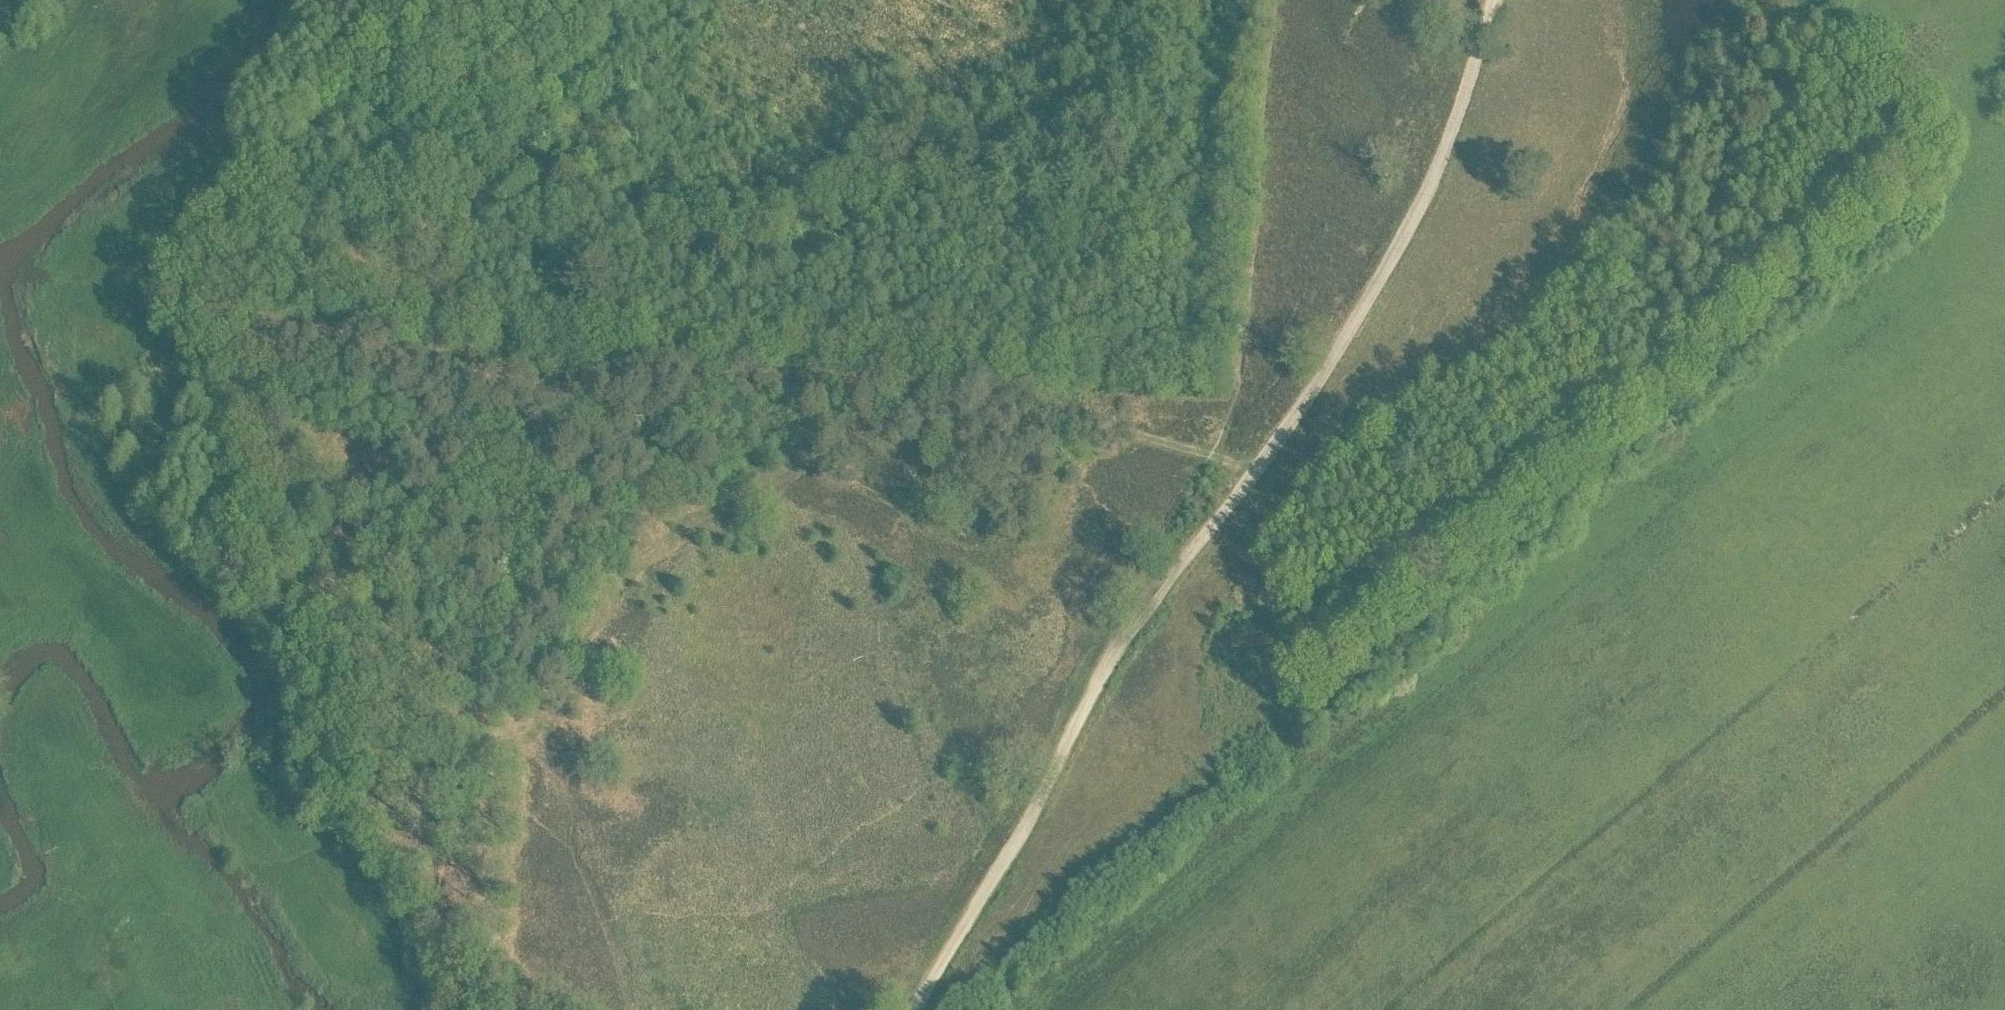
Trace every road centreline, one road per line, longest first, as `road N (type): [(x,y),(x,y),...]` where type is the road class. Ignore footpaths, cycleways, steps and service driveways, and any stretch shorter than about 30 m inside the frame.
road 1 (track): [(1496,0),(1454,128),(1371,300),(1207,539),(1148,606),(917,1009)]
road 2 (track): [(144,290),(382,347),(902,385),(1005,401),(1253,474)]
road 3 (track): [(952,392),(650,546),(607,593),(498,754),(454,788),(397,807),(335,844)]

